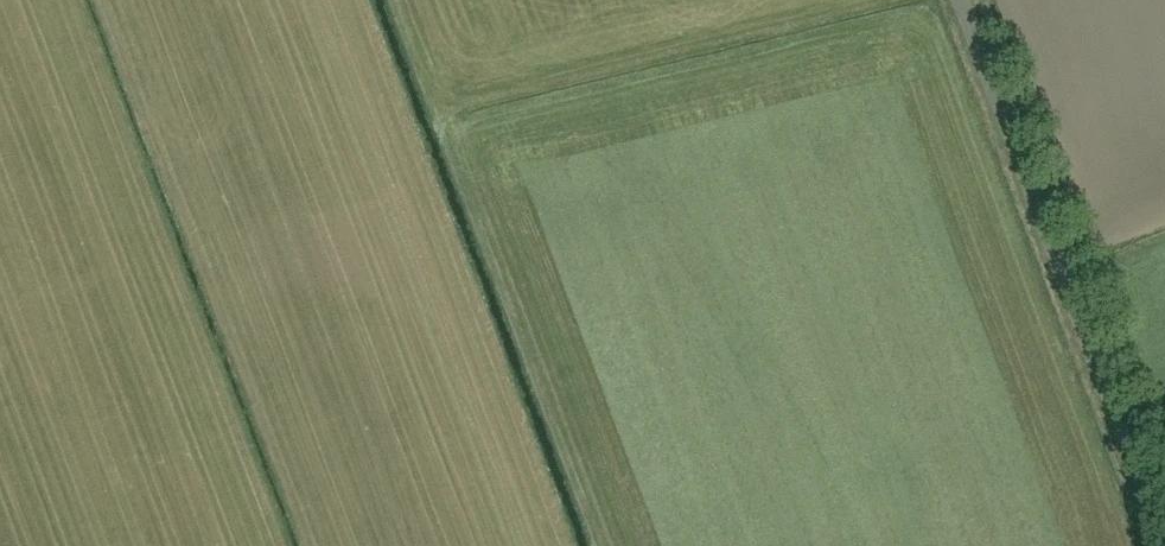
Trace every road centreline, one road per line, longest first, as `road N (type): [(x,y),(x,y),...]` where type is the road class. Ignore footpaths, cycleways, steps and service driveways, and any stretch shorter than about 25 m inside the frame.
road 1 (unclassified): [(1164,545),(959,0)]

